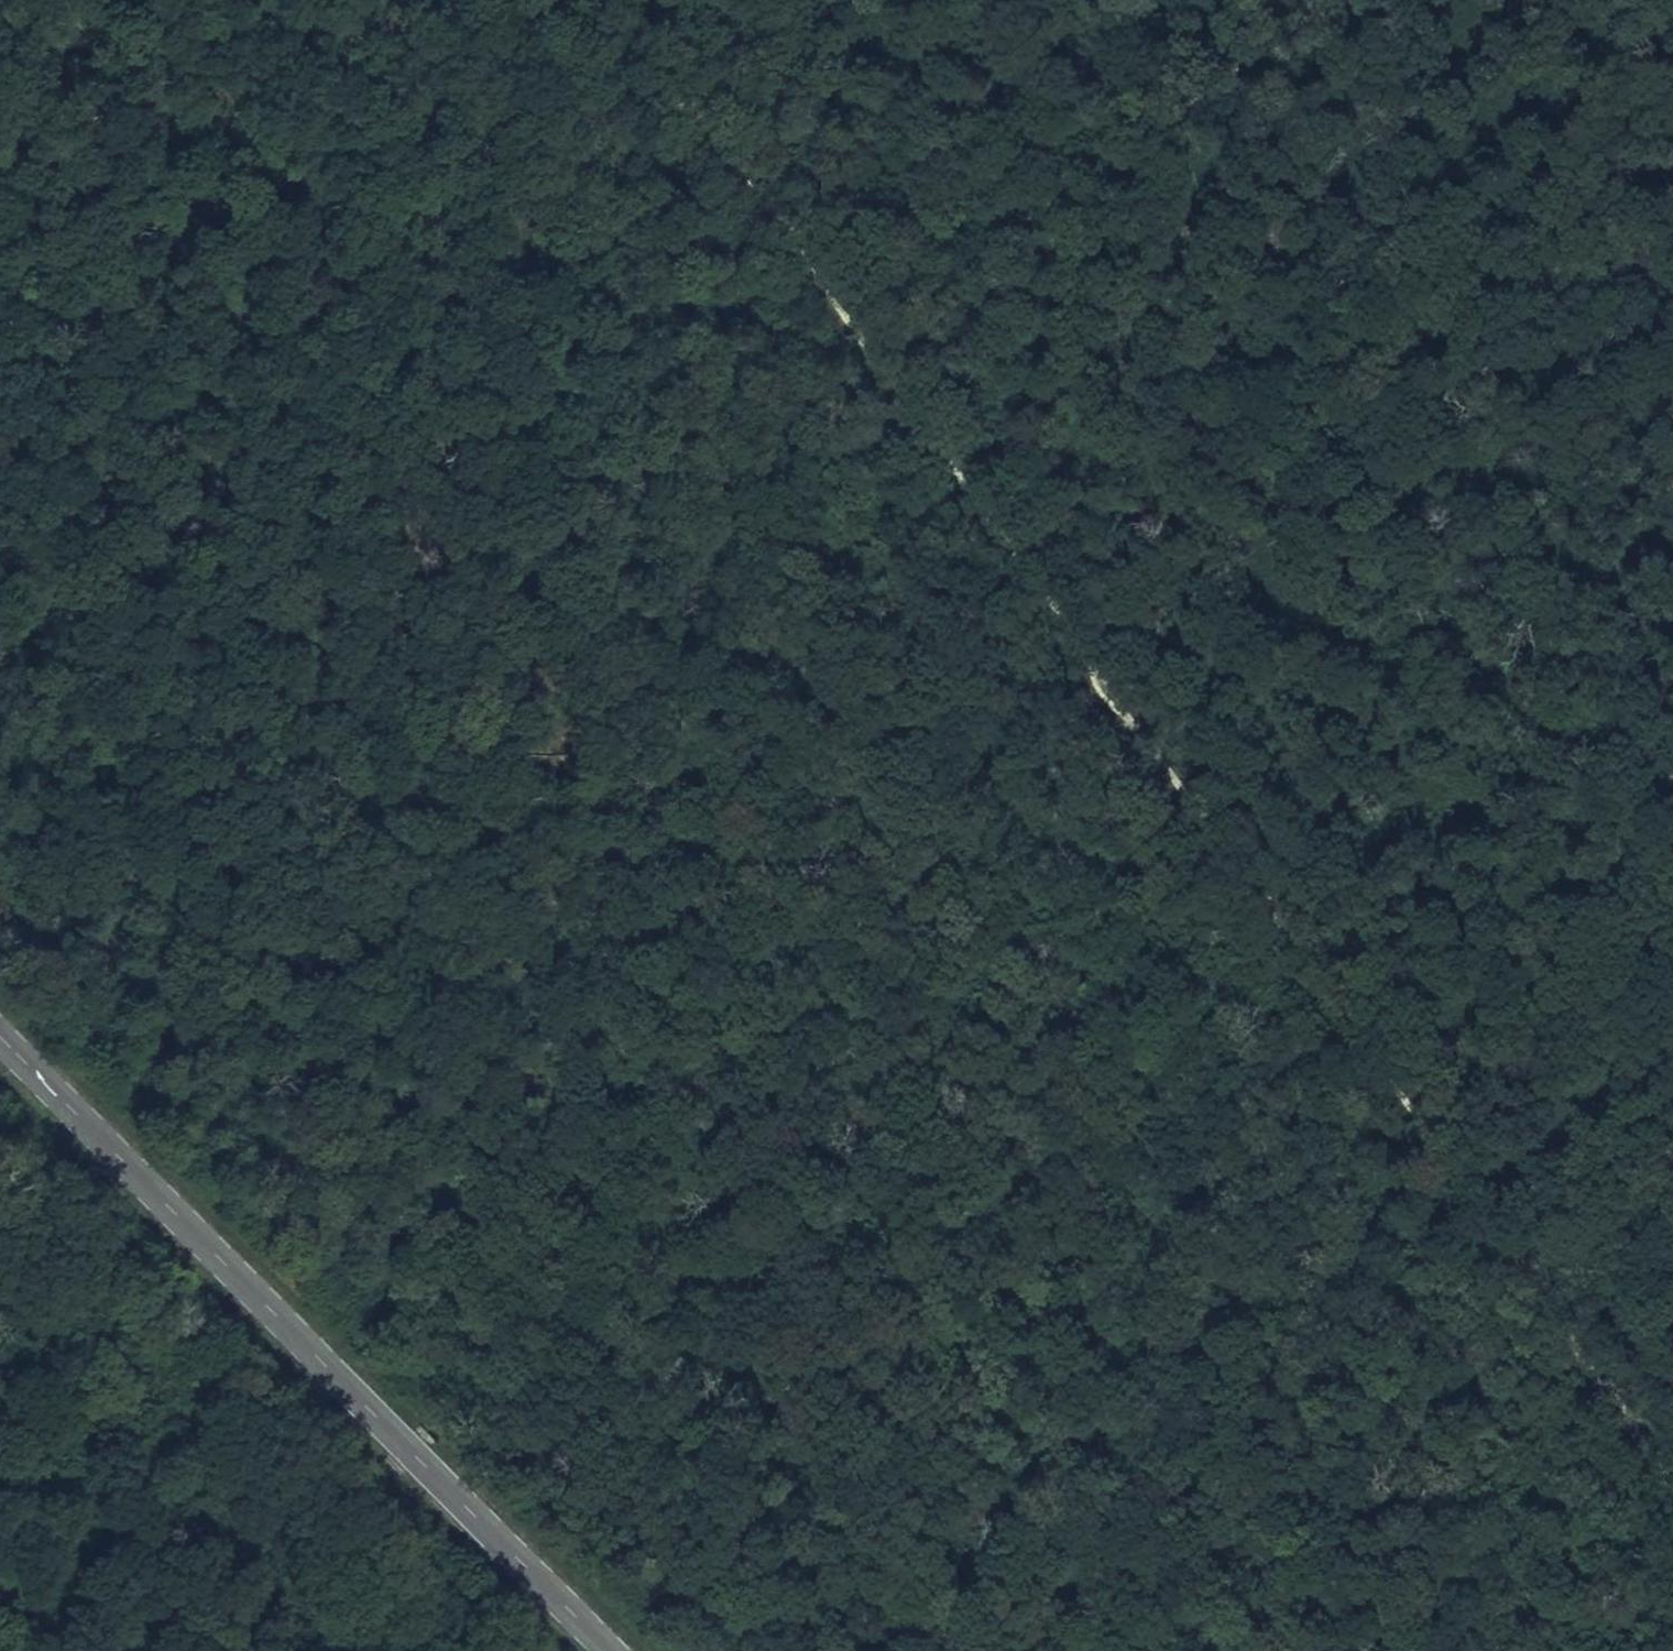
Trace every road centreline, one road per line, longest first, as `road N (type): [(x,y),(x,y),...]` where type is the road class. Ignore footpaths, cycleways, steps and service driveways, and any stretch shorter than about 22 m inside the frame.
road 1 (secondary): [(0,1033),(611,1650)]

